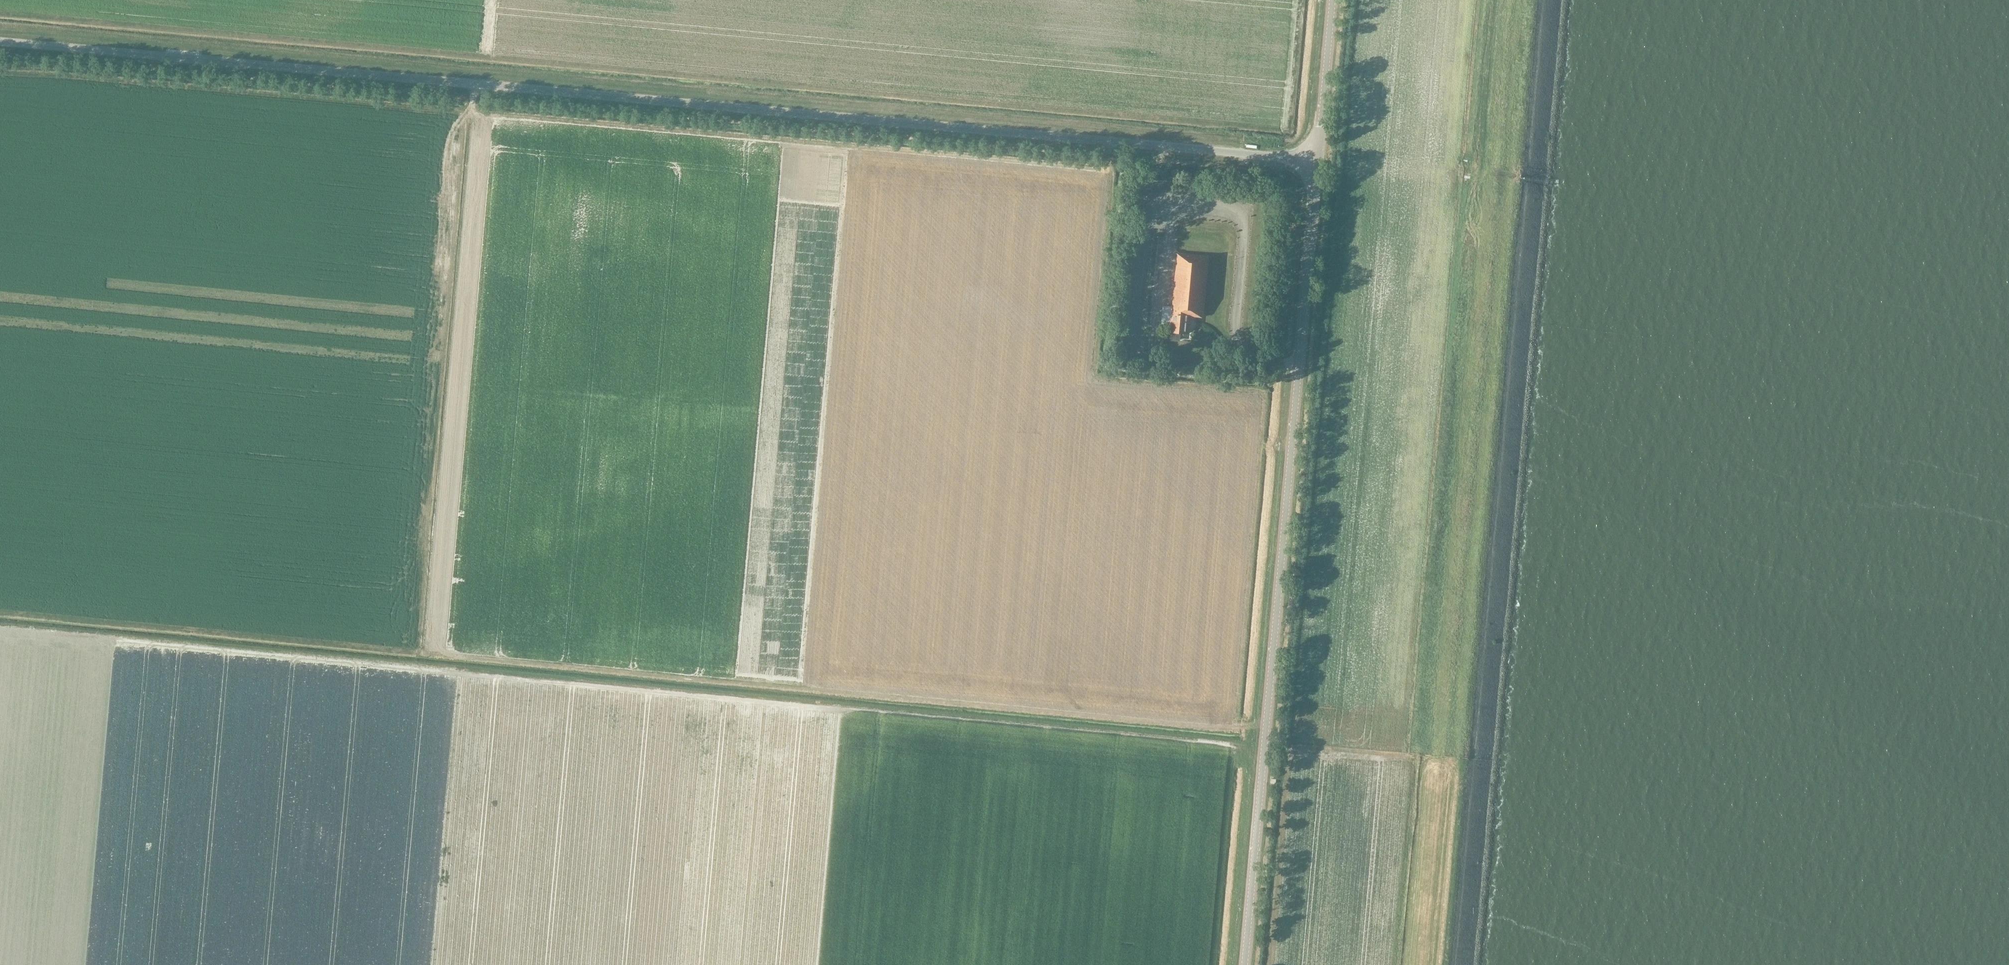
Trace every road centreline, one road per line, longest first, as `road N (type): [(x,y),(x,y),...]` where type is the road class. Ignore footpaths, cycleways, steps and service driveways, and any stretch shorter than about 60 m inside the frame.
road 1 (unclassified): [(1318,161),(0,46)]
road 2 (tertiary): [(1244,964),(1318,161)]
road 3 (tertiary): [(1318,161),(1333,0)]

